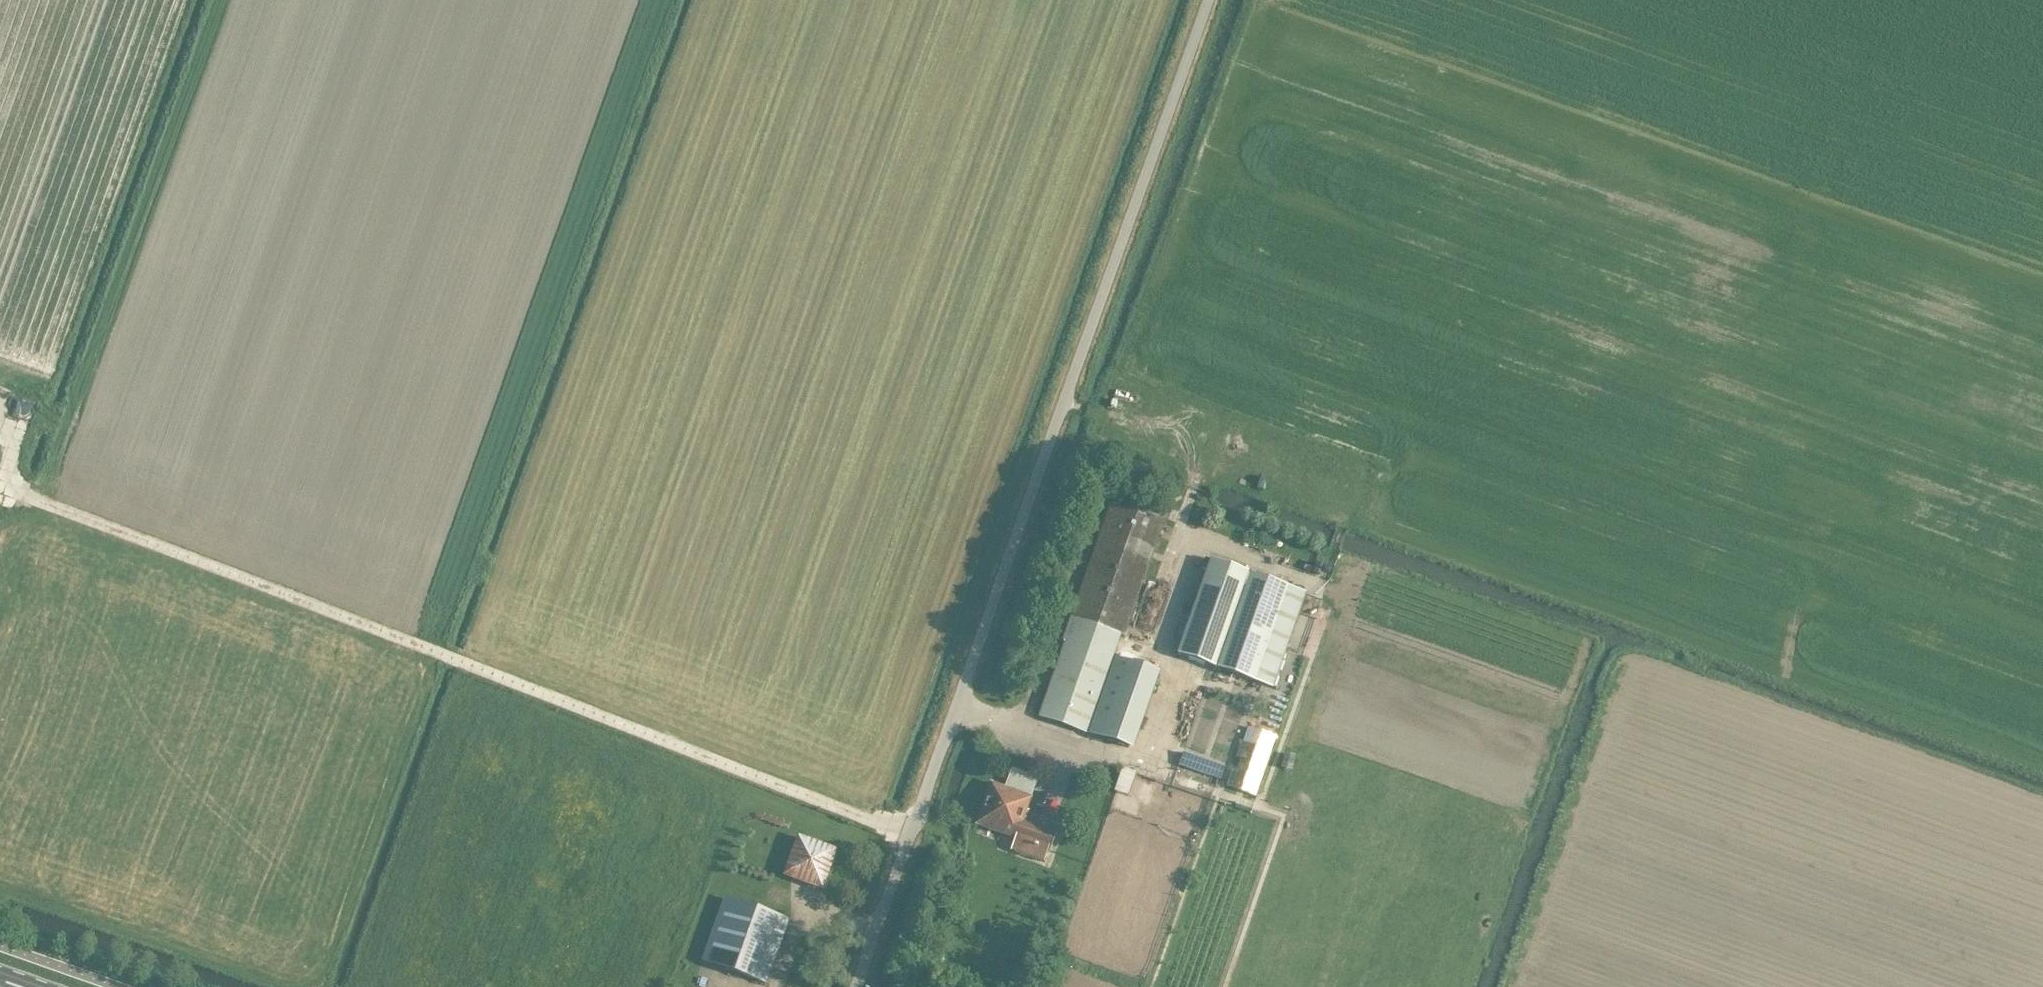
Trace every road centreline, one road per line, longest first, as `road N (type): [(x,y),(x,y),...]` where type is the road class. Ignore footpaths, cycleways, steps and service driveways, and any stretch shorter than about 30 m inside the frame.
road 1 (unclassified): [(853,986),(1205,0)]

